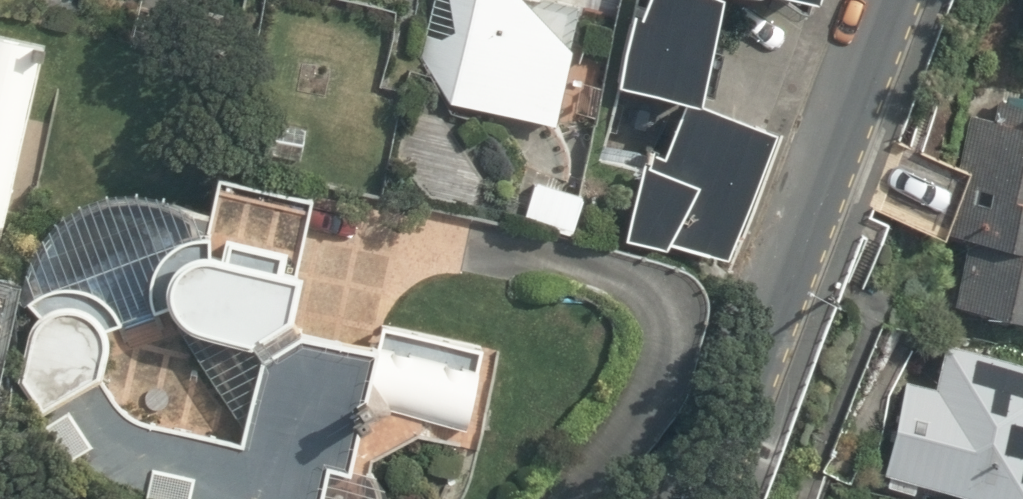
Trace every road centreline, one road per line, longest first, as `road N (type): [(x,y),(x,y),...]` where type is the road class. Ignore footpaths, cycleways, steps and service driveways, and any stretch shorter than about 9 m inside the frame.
road 1 (tertiary): [(895,0),(715,498)]

